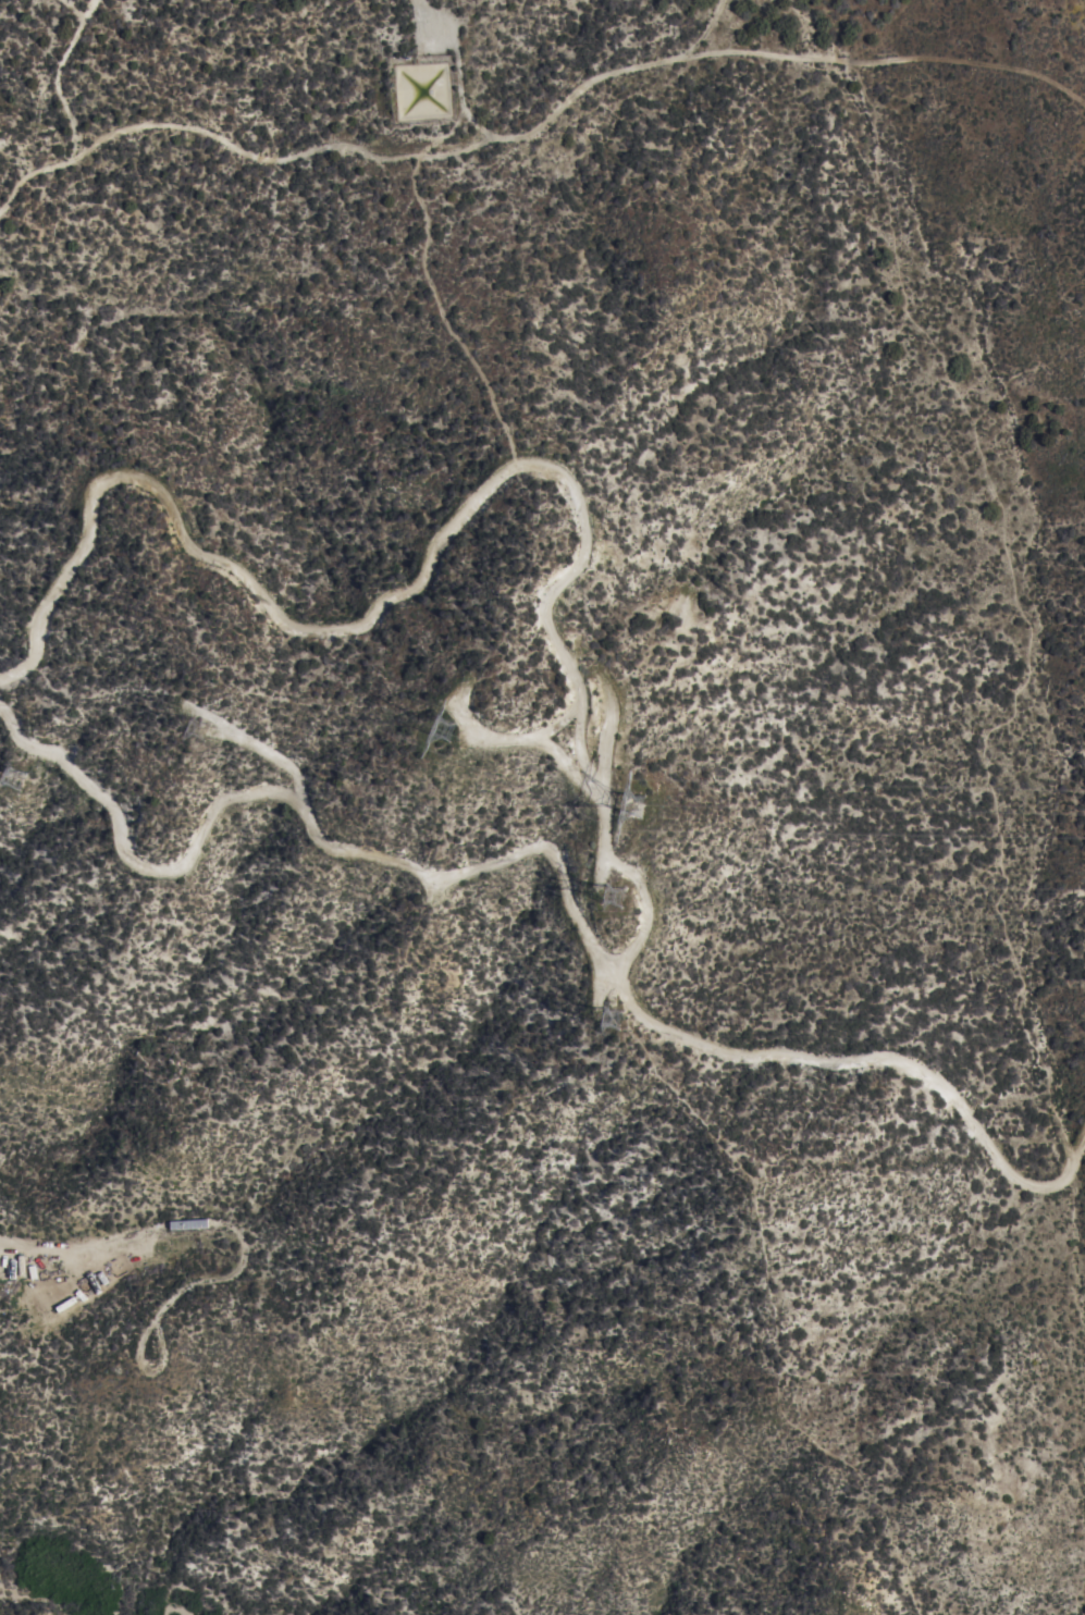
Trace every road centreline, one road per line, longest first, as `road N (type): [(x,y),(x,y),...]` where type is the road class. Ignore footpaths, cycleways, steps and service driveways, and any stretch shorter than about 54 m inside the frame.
road 1 (track): [(0,702),(15,729),(111,802),(138,854),(170,866),(190,861),(213,817),(233,800),(273,794),(303,804),(326,835),(445,880),(543,848),(562,871),(592,949),(668,1030),(739,1052),(830,1063),(891,1056),(930,1068),(952,1084),(1028,1186),(1063,1179),(1084,1138)]

